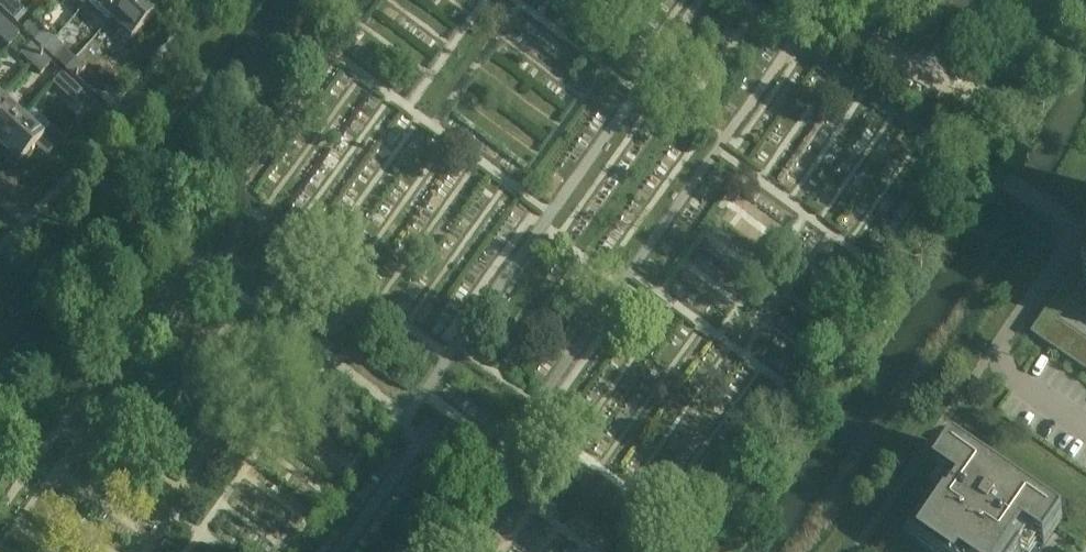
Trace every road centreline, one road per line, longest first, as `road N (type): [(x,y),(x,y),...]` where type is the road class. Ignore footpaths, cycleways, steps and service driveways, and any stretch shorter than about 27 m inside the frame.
road 1 (residential): [(1085,429),(1006,373),(1006,342),(1070,237),(1061,218),(1005,179)]

